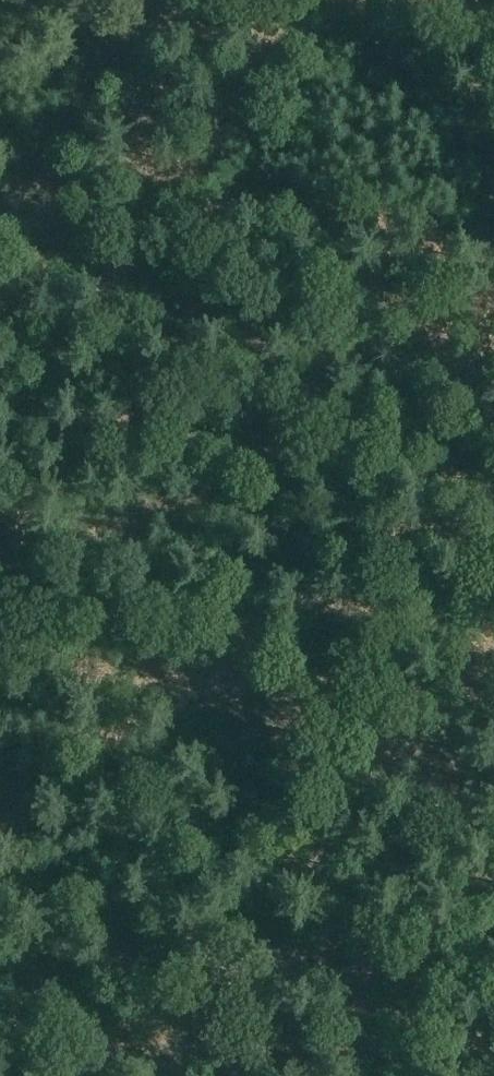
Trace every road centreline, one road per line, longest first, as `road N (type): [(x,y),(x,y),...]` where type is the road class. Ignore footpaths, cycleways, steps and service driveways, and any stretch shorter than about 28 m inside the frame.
road 1 (track): [(0,1061),(493,1050)]
road 2 (track): [(0,227),(171,0)]

